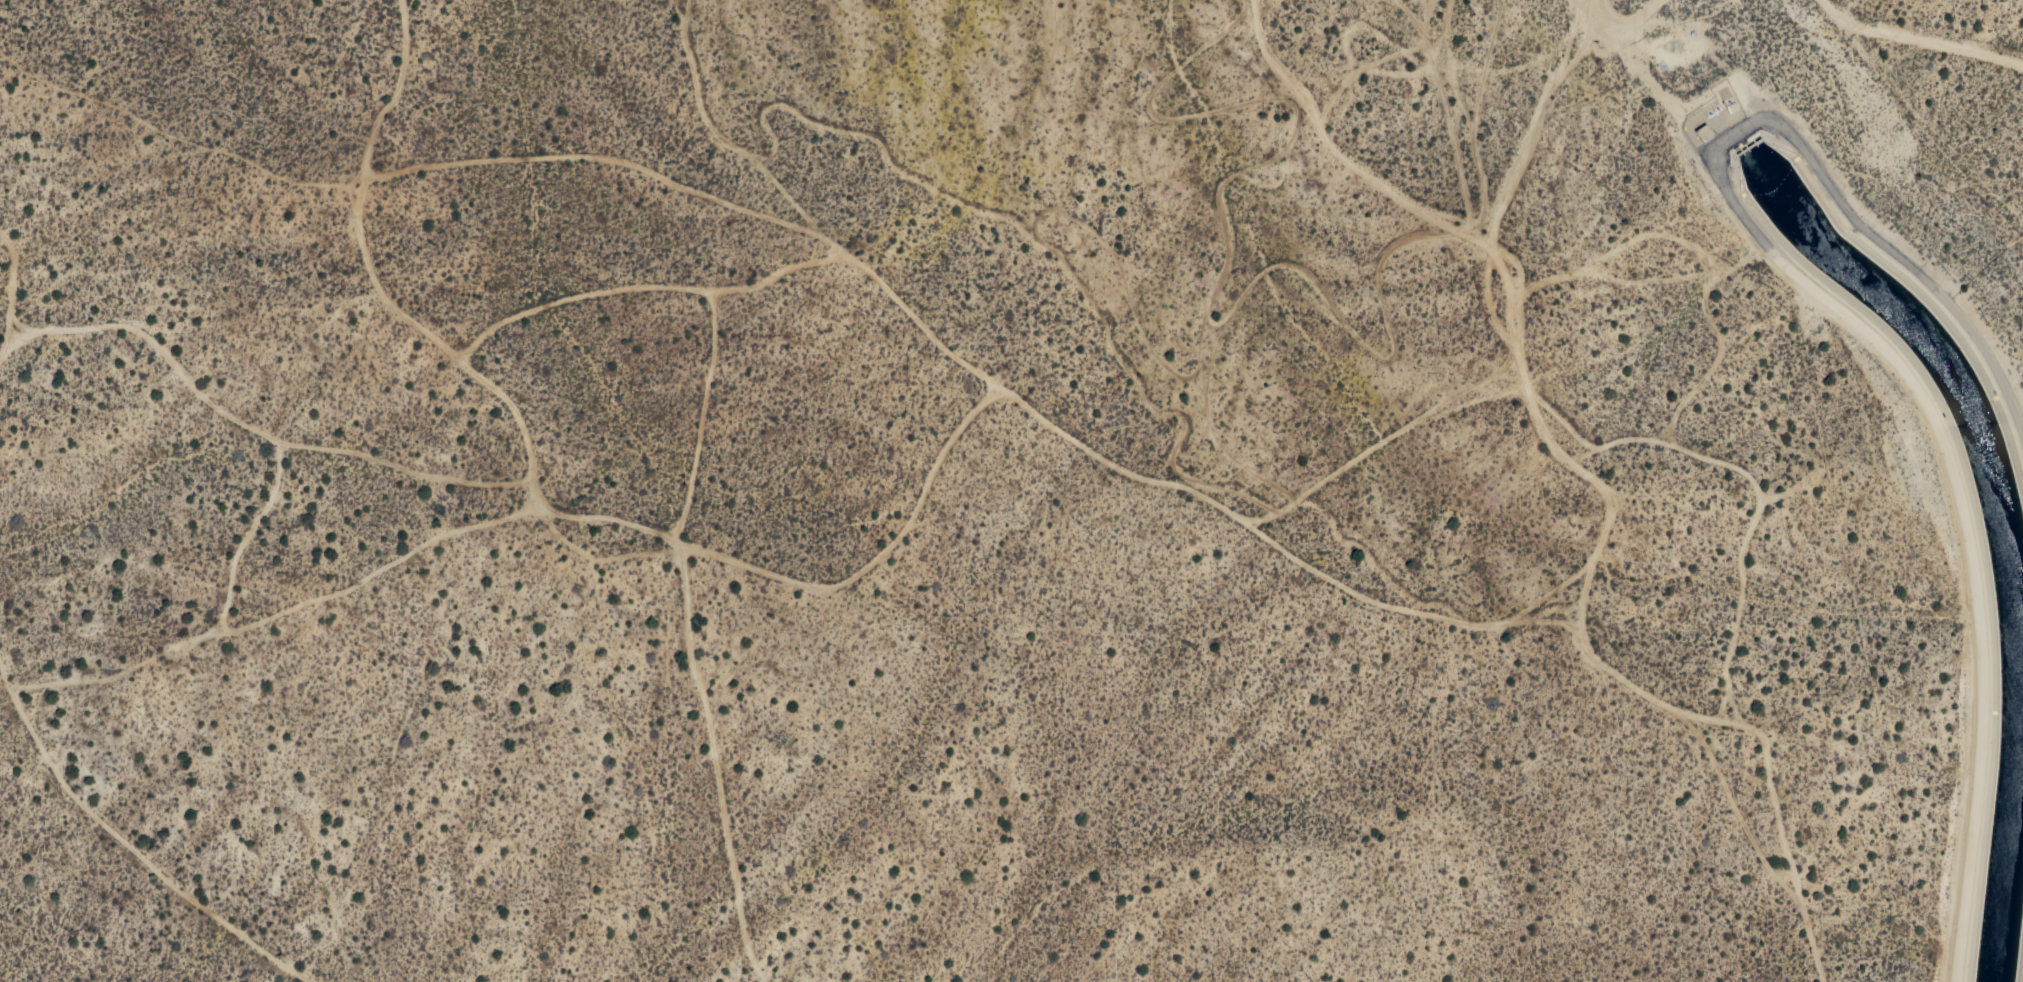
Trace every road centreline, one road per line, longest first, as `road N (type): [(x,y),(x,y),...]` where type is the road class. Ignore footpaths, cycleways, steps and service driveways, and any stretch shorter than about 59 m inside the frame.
road 1 (track): [(1821,0),(1846,24),(2022,65)]

